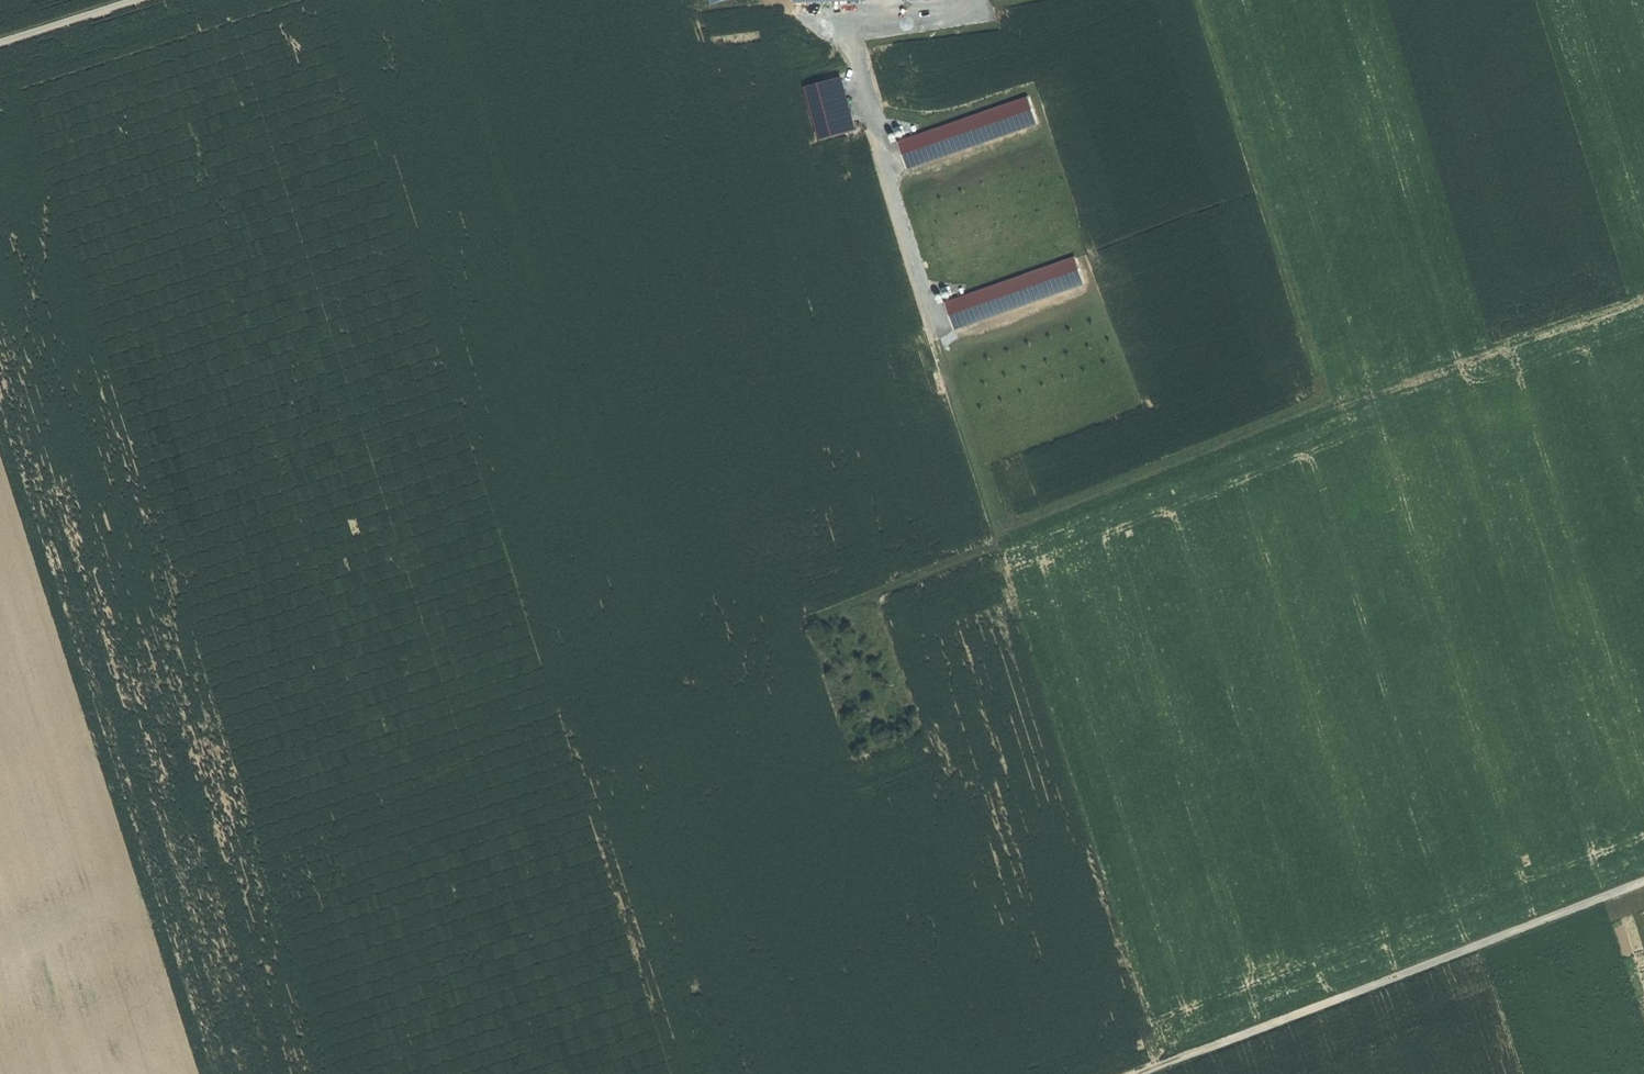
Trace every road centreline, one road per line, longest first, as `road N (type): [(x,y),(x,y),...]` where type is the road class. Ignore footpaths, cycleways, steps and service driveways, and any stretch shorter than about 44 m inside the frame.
road 1 (track): [(810,619),(1180,464),(1643,294)]
road 2 (track): [(1134,1073),(1643,880)]
road 3 (track): [(0,46),(142,0)]

